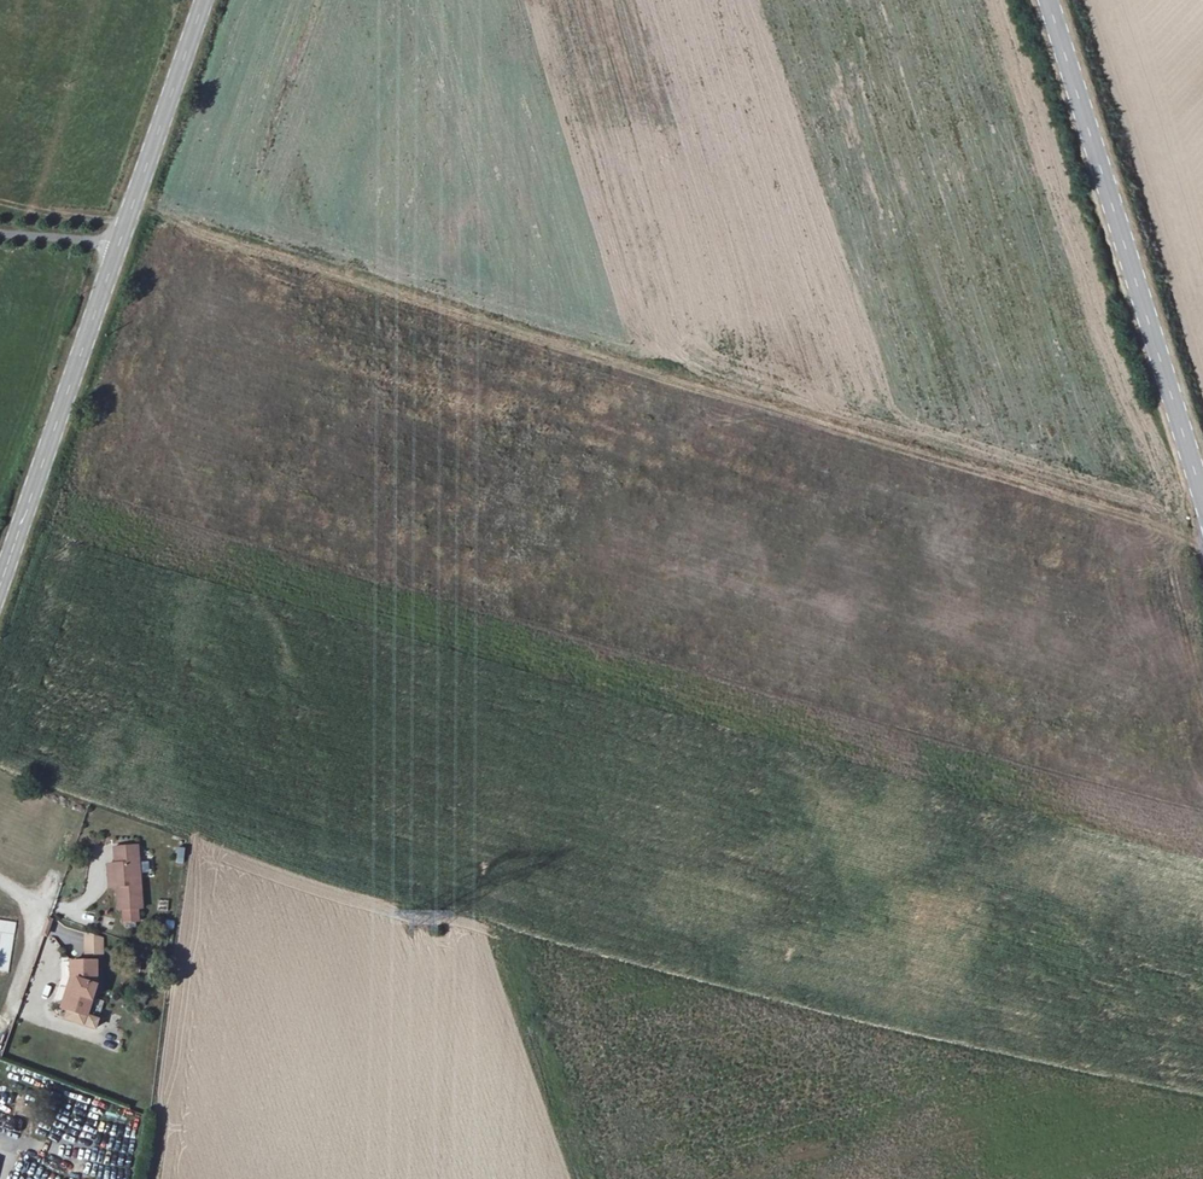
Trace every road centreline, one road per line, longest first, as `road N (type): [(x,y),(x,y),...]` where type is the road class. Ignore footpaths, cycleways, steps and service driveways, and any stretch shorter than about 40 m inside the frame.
road 1 (primary): [(0,585),(204,0)]
road 2 (secondary): [(1202,501),(1048,0)]

